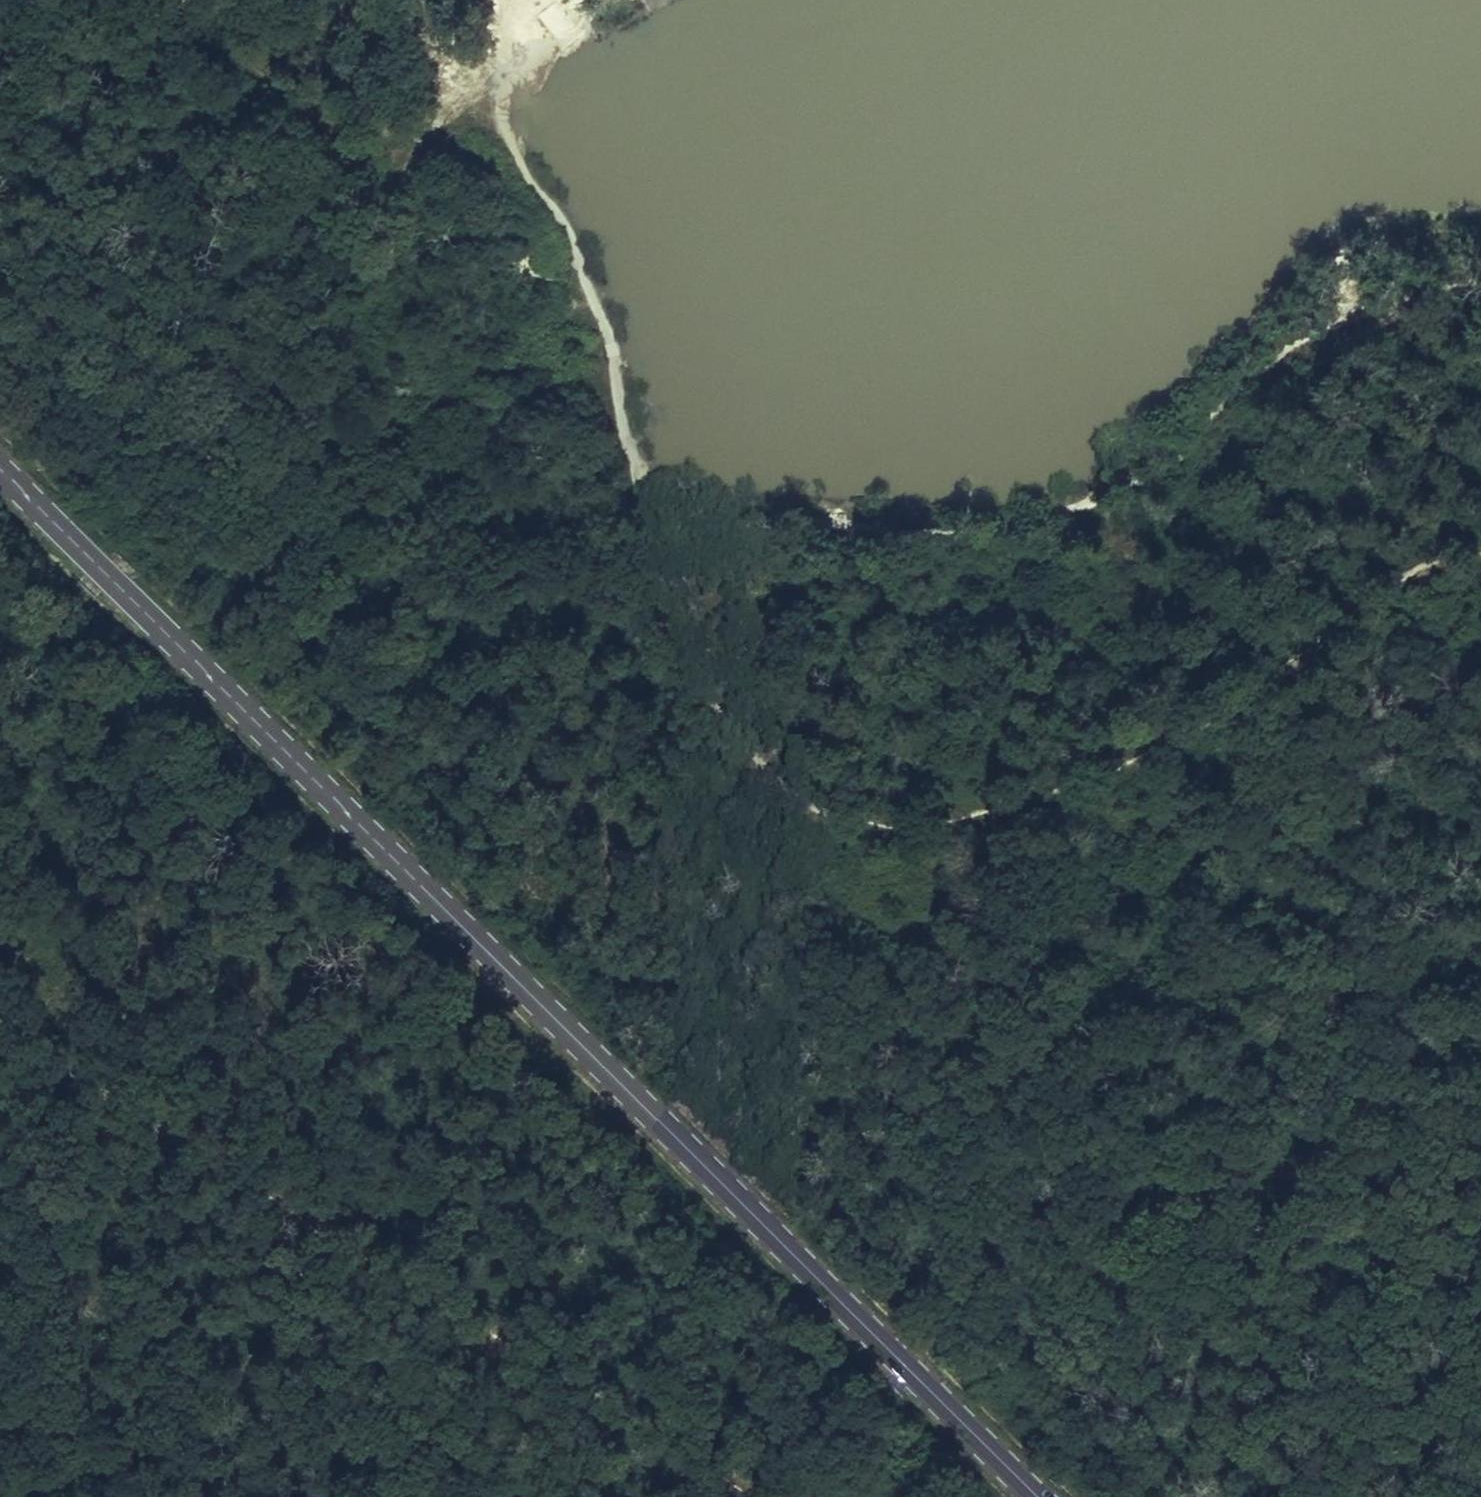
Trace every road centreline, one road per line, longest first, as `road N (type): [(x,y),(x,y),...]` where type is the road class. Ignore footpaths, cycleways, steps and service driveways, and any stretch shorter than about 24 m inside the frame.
road 1 (secondary): [(0,472),(1034,1496)]

